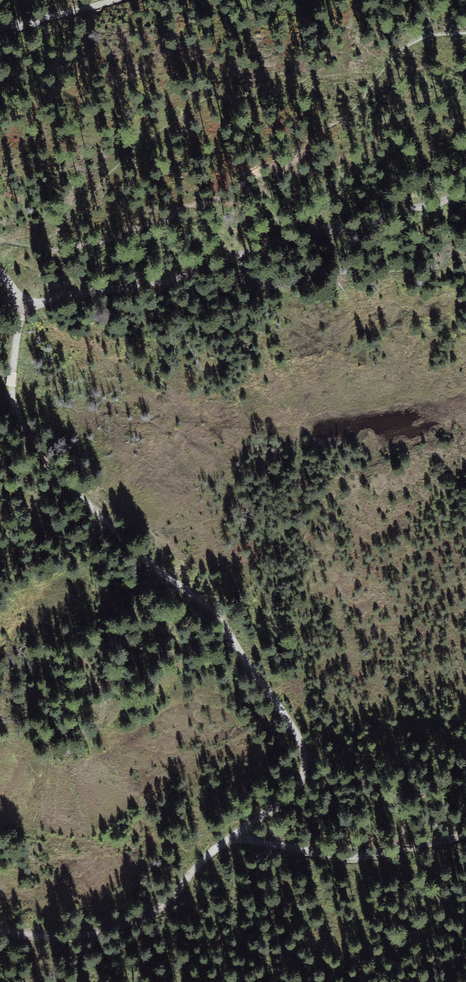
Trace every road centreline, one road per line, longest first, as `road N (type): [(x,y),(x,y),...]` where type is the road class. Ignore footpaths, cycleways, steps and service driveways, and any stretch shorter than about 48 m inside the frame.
road 1 (track): [(465,188),(375,225),(305,232),(174,278),(23,308),(14,407),(49,467),(154,568),(209,607),(300,737),(302,781),(237,834)]
road 2 (track): [(237,834),(134,923),(73,938),(0,931)]
road 3 (track): [(237,834),(349,859),(465,835)]

